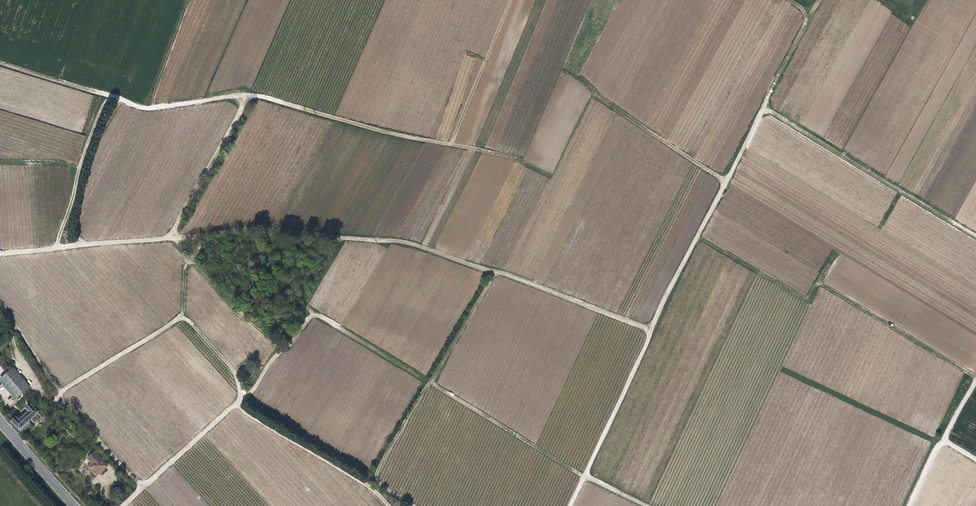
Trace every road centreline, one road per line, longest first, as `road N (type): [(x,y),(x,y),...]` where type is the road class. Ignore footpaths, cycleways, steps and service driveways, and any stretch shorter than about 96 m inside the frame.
road 1 (track): [(523,157),(248,95),(147,108),(0,63)]
road 2 (track): [(172,237),(0,254)]
road 3 (track): [(237,403),(121,505)]

